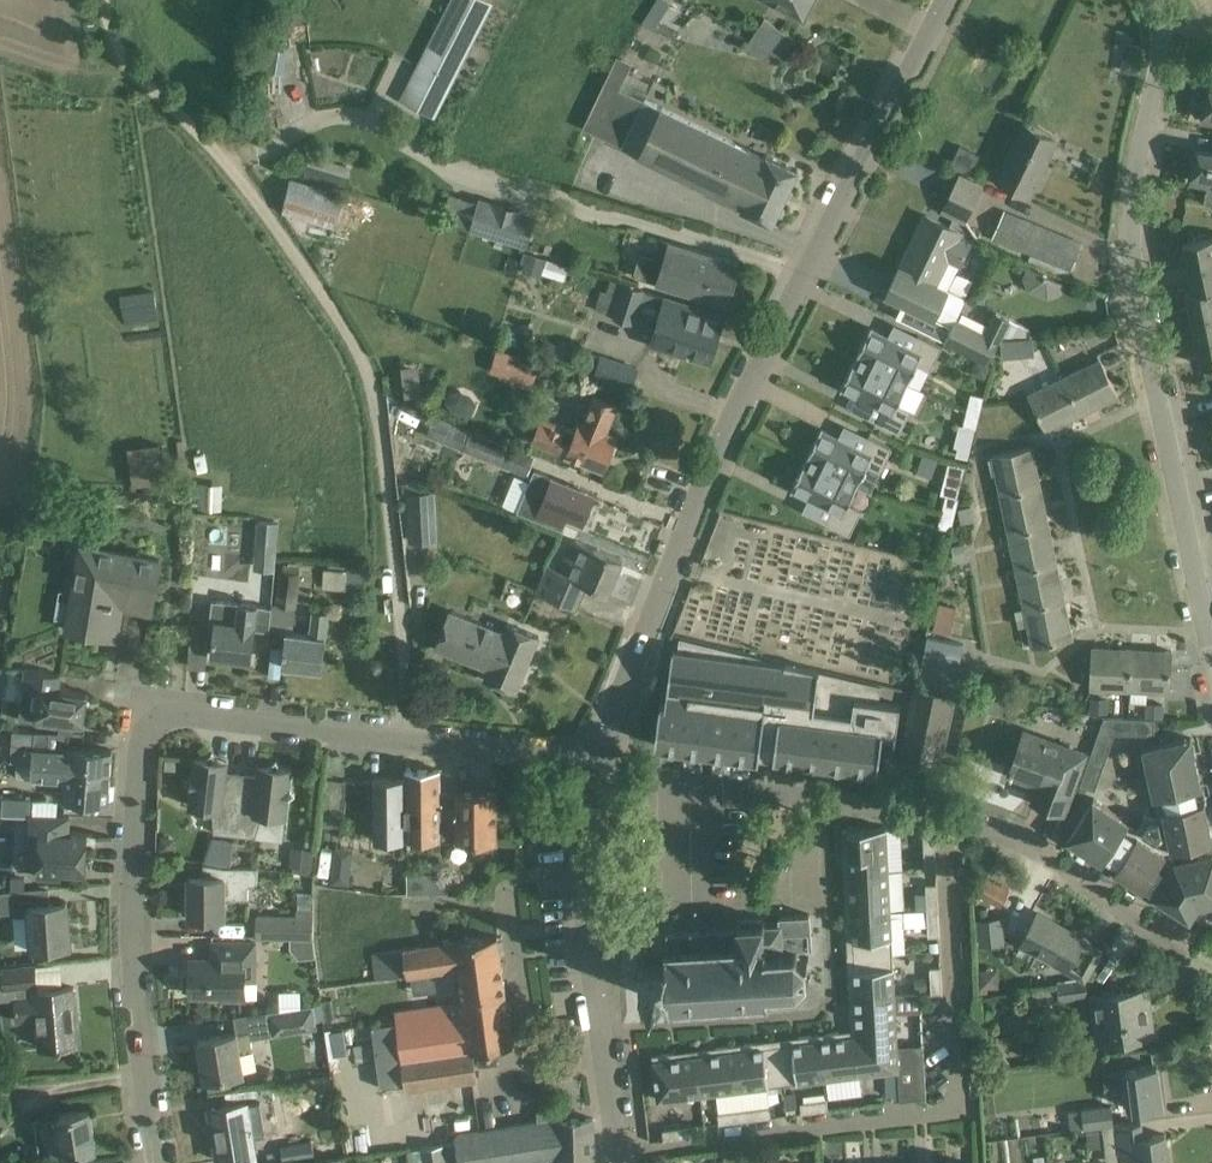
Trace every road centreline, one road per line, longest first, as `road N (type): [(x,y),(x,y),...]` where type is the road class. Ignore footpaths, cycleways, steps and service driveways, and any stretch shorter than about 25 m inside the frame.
road 1 (tertiary): [(593,766),(729,426),(948,0)]
road 2 (track): [(405,739),(407,679),(383,445),(361,347),(218,150),(114,48),(102,0)]
road 3 (residential): [(1211,644),(1130,242),(1132,192),(1163,48),(1151,0)]
road 4 (residential): [(617,1151),(959,1110),(942,813)]
road 5 (residential): [(593,766),(187,713),(153,725)]
road 6 (residential): [(158,1162),(131,947),(139,756),(153,725)]
road 7 (tertiary): [(617,1151),(588,934),(593,766)]
road 8 (residential): [(942,813),(593,766)]
road 9 (residential): [(1211,964),(1187,955),(1029,845),(942,813)]

